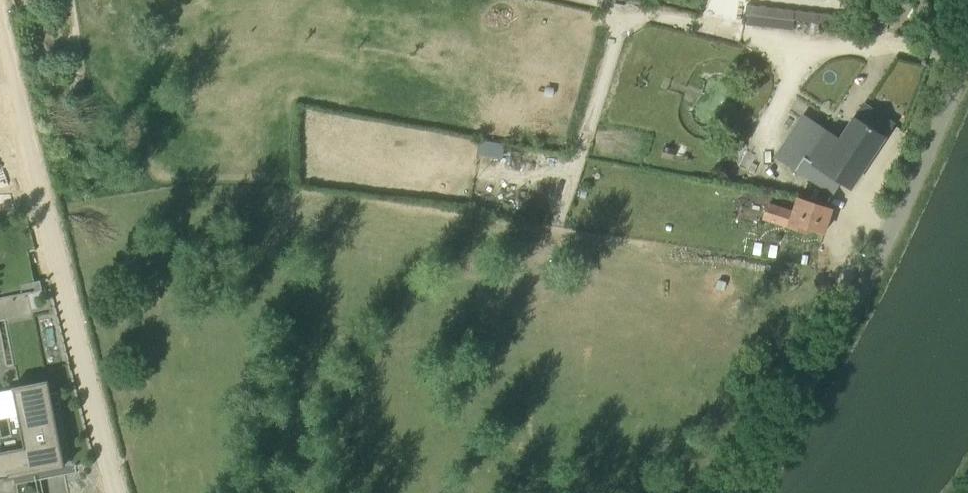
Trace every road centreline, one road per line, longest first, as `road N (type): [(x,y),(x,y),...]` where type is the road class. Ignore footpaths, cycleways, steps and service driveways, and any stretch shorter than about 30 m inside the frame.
road 1 (unclassified): [(967,49),(811,382),(740,492)]
road 2 (unclassified): [(117,492),(0,45)]

